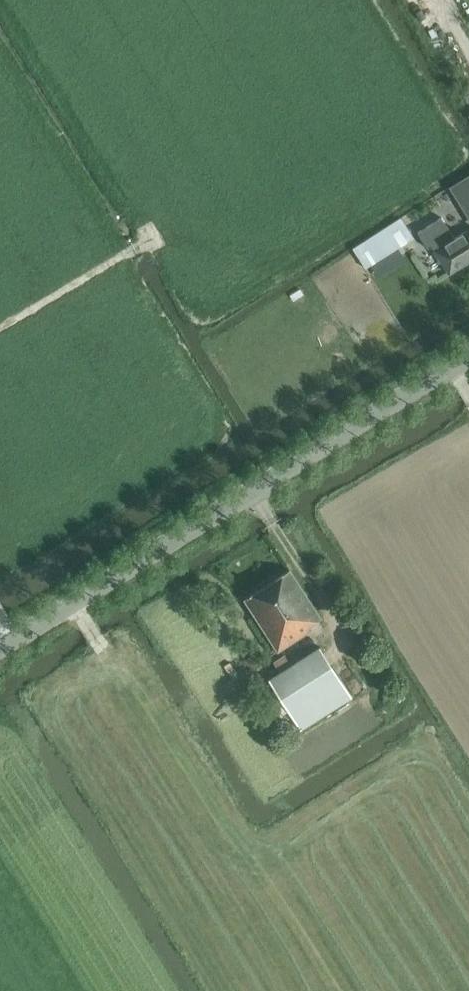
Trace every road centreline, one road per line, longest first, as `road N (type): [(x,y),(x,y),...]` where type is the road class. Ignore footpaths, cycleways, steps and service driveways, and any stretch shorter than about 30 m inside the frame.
road 1 (unclassified): [(0,646),(468,353)]

